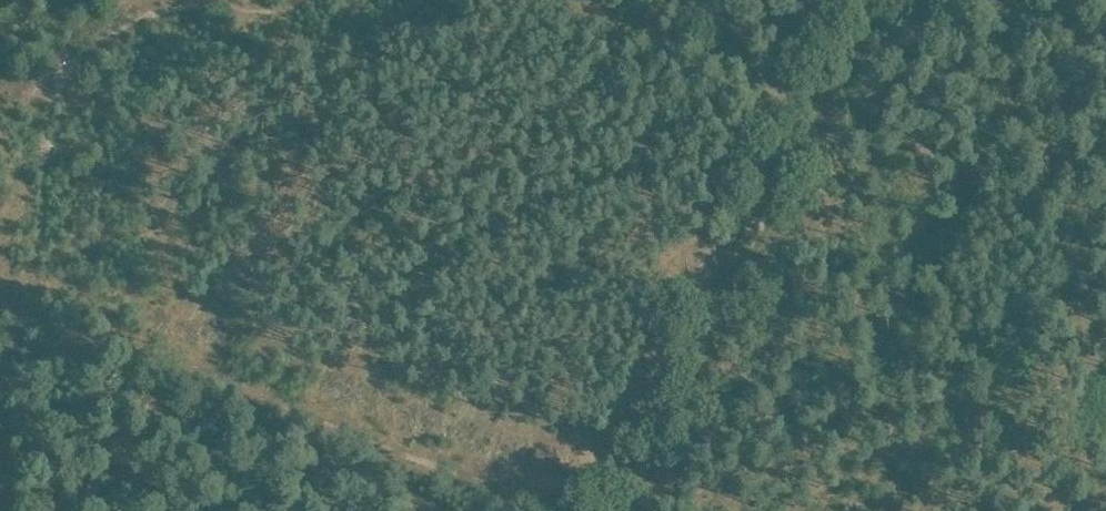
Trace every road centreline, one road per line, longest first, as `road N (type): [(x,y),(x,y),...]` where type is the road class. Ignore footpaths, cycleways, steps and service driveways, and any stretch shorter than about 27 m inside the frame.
road 1 (track): [(845,0),(603,510)]
road 2 (track): [(1105,199),(807,79)]

